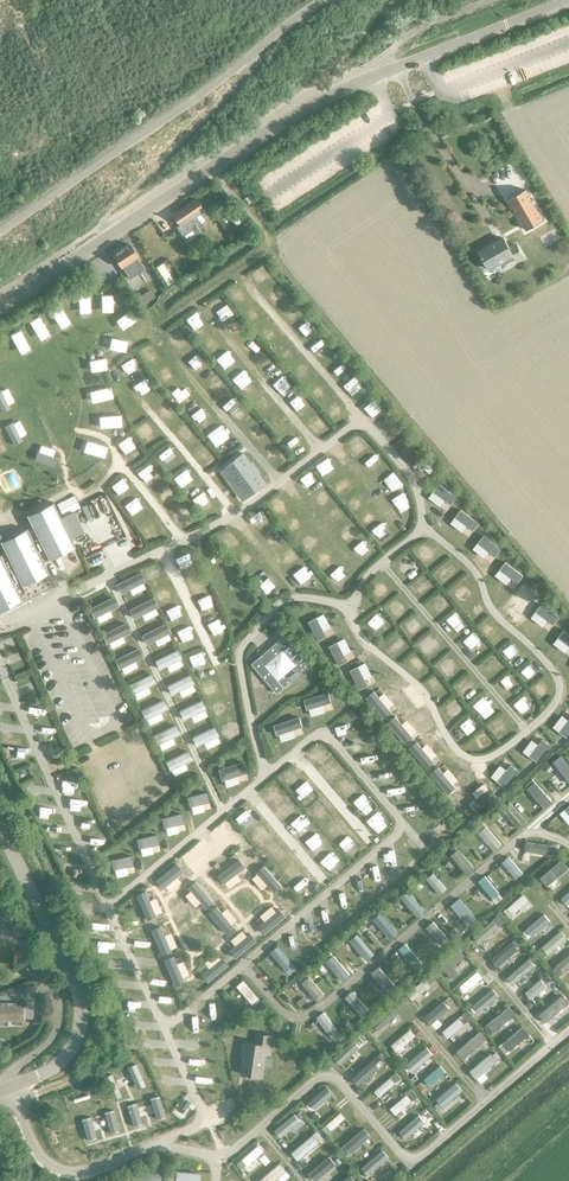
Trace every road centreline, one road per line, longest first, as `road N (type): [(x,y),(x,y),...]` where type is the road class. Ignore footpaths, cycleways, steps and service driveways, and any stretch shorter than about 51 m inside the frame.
road 1 (tertiary): [(0,309),(300,112),(568,2)]
road 2 (tertiary): [(0,1093),(65,1061),(75,1045),(81,1001),(0,830)]
road 3 (track): [(222,417),(154,332),(237,275),(243,281)]

